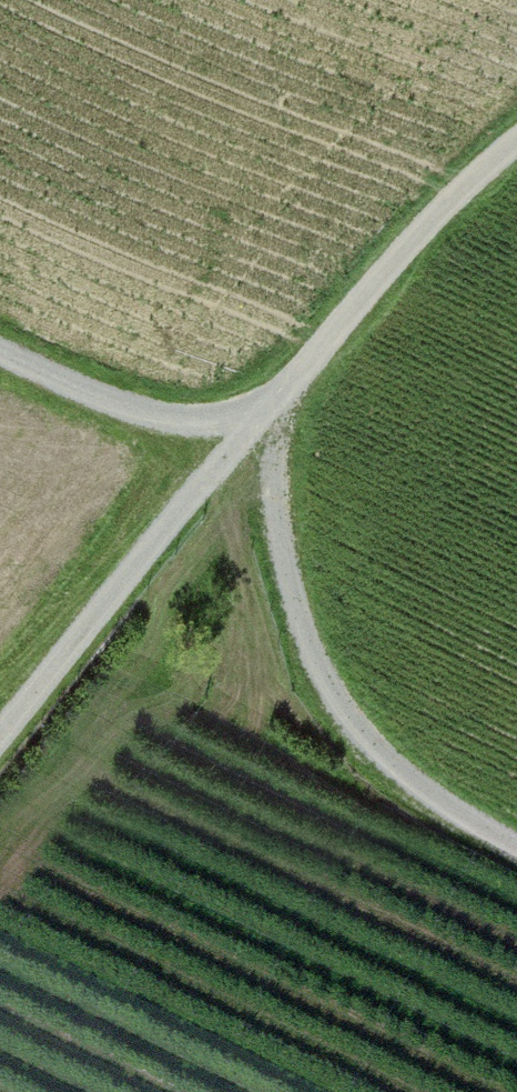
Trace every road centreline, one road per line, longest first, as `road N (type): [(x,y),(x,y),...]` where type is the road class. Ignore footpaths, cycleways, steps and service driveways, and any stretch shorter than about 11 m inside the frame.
road 1 (track): [(516,854),(395,772),(323,685),(270,492),(275,402)]
road 2 (track): [(275,402),(0,734)]
road 3 (track): [(275,402),(398,254),(516,142)]
road 4 (track): [(275,402),(220,416),(161,416),(87,401),(0,357)]

